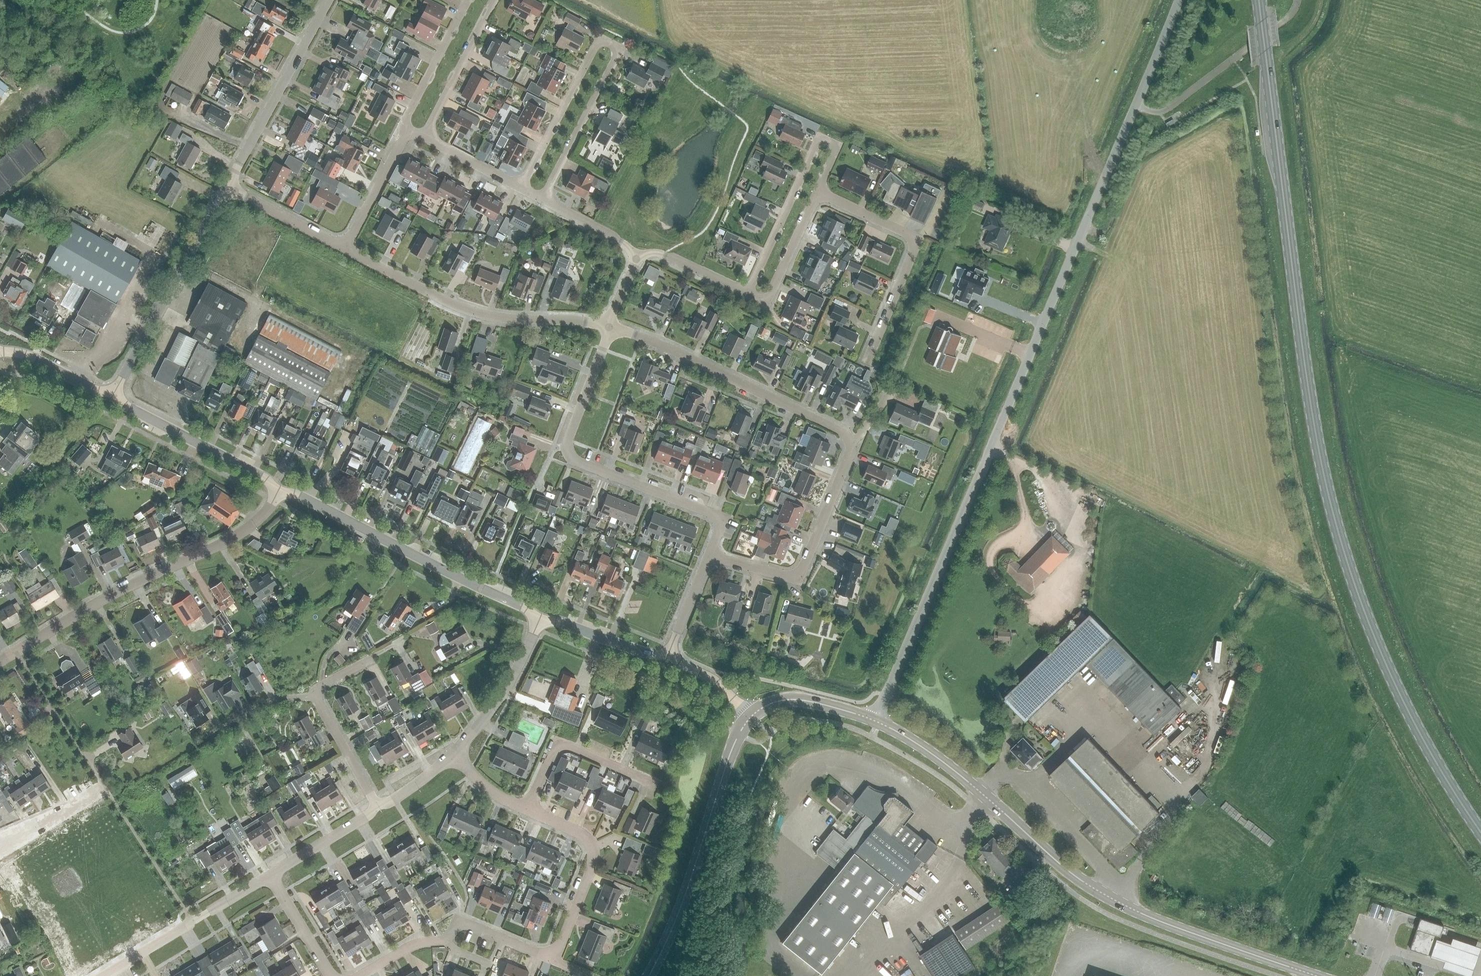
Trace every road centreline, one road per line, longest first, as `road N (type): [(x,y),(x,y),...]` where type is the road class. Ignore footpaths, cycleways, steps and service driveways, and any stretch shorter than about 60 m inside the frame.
road 1 (primary): [(1480,832),(1397,690),(1341,542),(1313,419),(1259,0)]
road 2 (unclassified): [(874,720),(1179,0)]
road 3 (secondary): [(1308,972),(1100,893),(988,798)]
road 4 (residential): [(542,202),(617,51),(597,41),(521,189)]
road 5 (residential): [(709,554),(719,531),(714,511),(574,461),(567,451),(609,326)]
road 6 (residential): [(0,660),(99,599),(249,526),(280,486)]
road 7 (tertiary): [(541,614),(280,486)]
road 8 (residential): [(609,326),(471,313),(344,247)]
road 9 (secondary): [(648,975),(737,735),(752,715)]
road 10 (residential): [(848,442),(690,357),(609,326)]
road 11 (residential): [(818,194),(839,148),(818,138),(748,293)]
road 12 (unclassified): [(113,397),(228,184)]
road 13 (residential): [(865,362),(912,241),(818,194)]
road 14 (residential): [(709,554),(798,573),(848,442)]
road 15 (residential): [(355,975),(413,944),(447,939),(462,924),(554,961)]
road 16 (unclassified): [(228,184),(327,0)]
road 17 (residential): [(554,961),(593,849),(579,832),(526,808)]
road 18 (tertiary): [(280,486),(113,397)]
road 19 (residential): [(526,808),(559,744),(656,784)]
road 20 (residential): [(454,753),(500,696),(541,614)]
road 21 (residential): [(496,0),(426,139)]
road 22 (residential): [(140,954),(270,874)]
road 23 (residential): [(748,293),(769,303),(818,194)]
road 24 (residential): [(404,127),(469,0)]
road 25 (secondary): [(988,798),(874,720)]
road 26 (residential): [(344,247),(404,127)]
road 27 (tertiary): [(668,654),(541,614)]
road 28 (residential): [(344,247),(228,184)]
road 29 (secondary): [(874,720),(801,700),(774,702),(752,715)]
road 30 (residential): [(270,874),(379,807)]
road 31 (residential): [(379,807),(317,696)]
road 32 (tertiary): [(113,397),(39,359),(0,352)]
road 33 (residential): [(636,258),(663,255),(748,293)]

